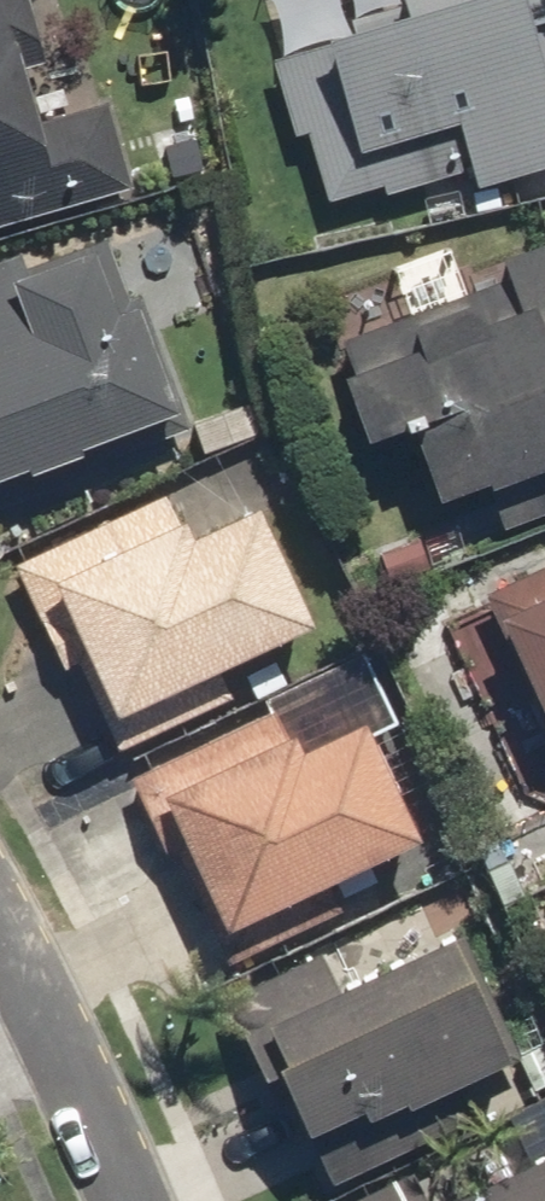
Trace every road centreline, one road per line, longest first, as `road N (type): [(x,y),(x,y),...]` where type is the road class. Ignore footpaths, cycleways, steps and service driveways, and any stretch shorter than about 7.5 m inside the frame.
road 1 (residential): [(0,923),(137,1200)]

